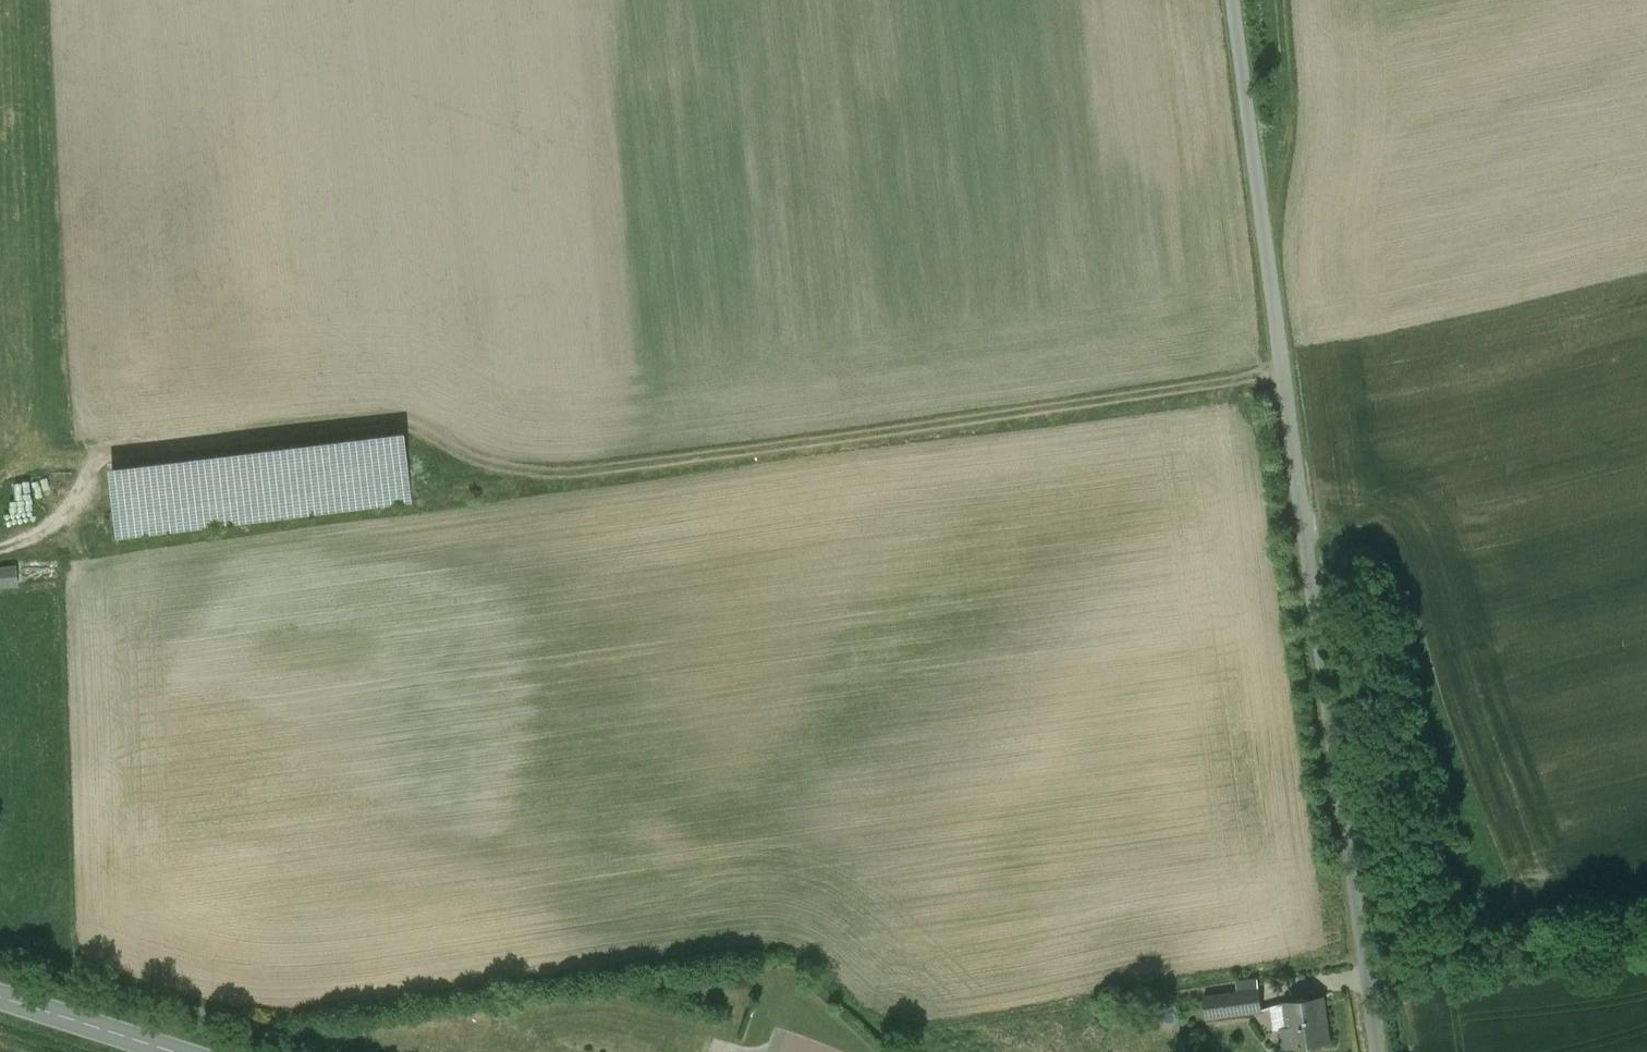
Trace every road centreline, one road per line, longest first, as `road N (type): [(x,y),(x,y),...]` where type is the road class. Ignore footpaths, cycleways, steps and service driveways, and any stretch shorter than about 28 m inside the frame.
road 1 (residential): [(1380,1051),(1232,0)]
road 2 (tertiary): [(0,998),(174,1051)]

